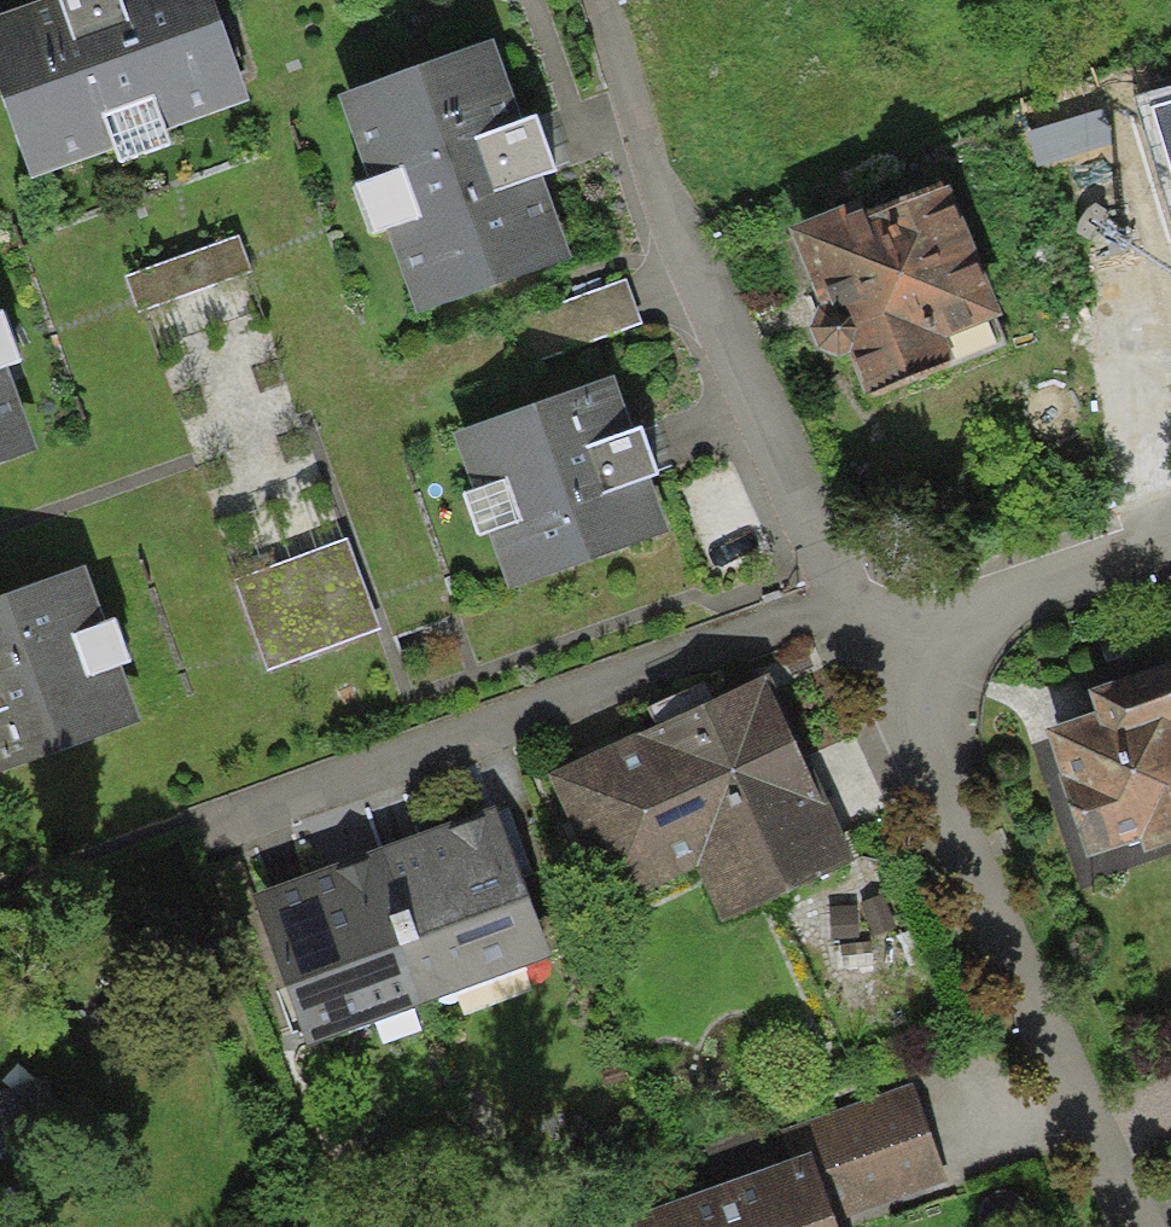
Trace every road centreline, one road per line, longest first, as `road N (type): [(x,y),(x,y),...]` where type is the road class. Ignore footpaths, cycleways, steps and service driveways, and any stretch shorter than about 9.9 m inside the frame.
road 1 (residential): [(893,628),(832,588),(658,229),(586,0)]
road 2 (residential): [(1156,1226),(893,628)]
road 3 (residential): [(893,628),(1170,532)]

